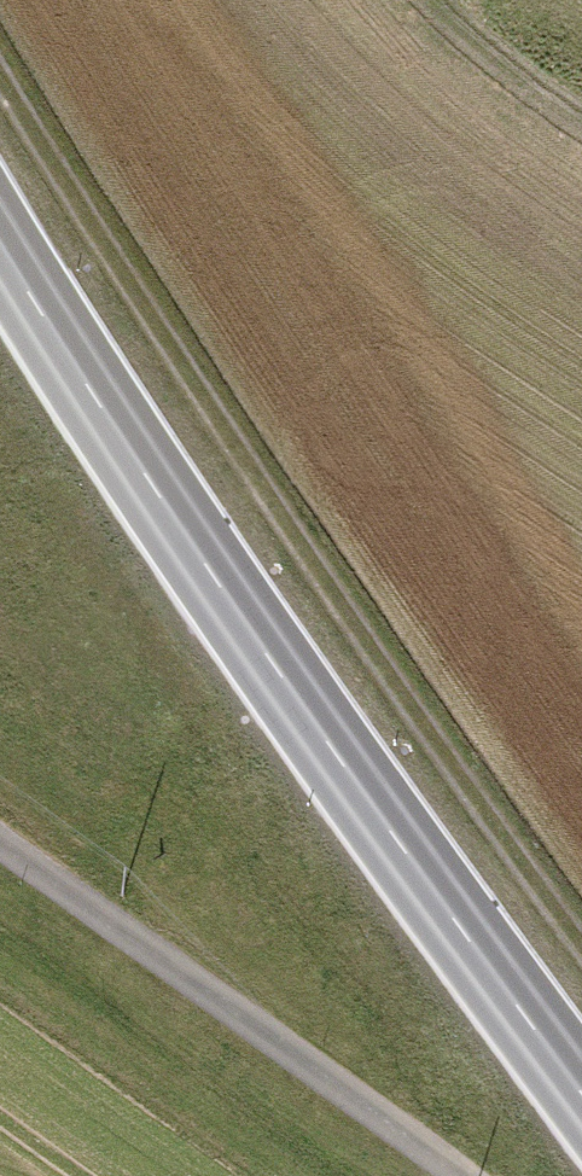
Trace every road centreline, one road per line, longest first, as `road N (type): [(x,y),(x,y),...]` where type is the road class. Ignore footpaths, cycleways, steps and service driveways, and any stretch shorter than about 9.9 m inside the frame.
road 1 (track): [(581,980),(449,803),(0,79)]
road 2 (secondary): [(0,239),(117,427),(581,1097)]
road 3 (track): [(436,1175),(0,850)]

